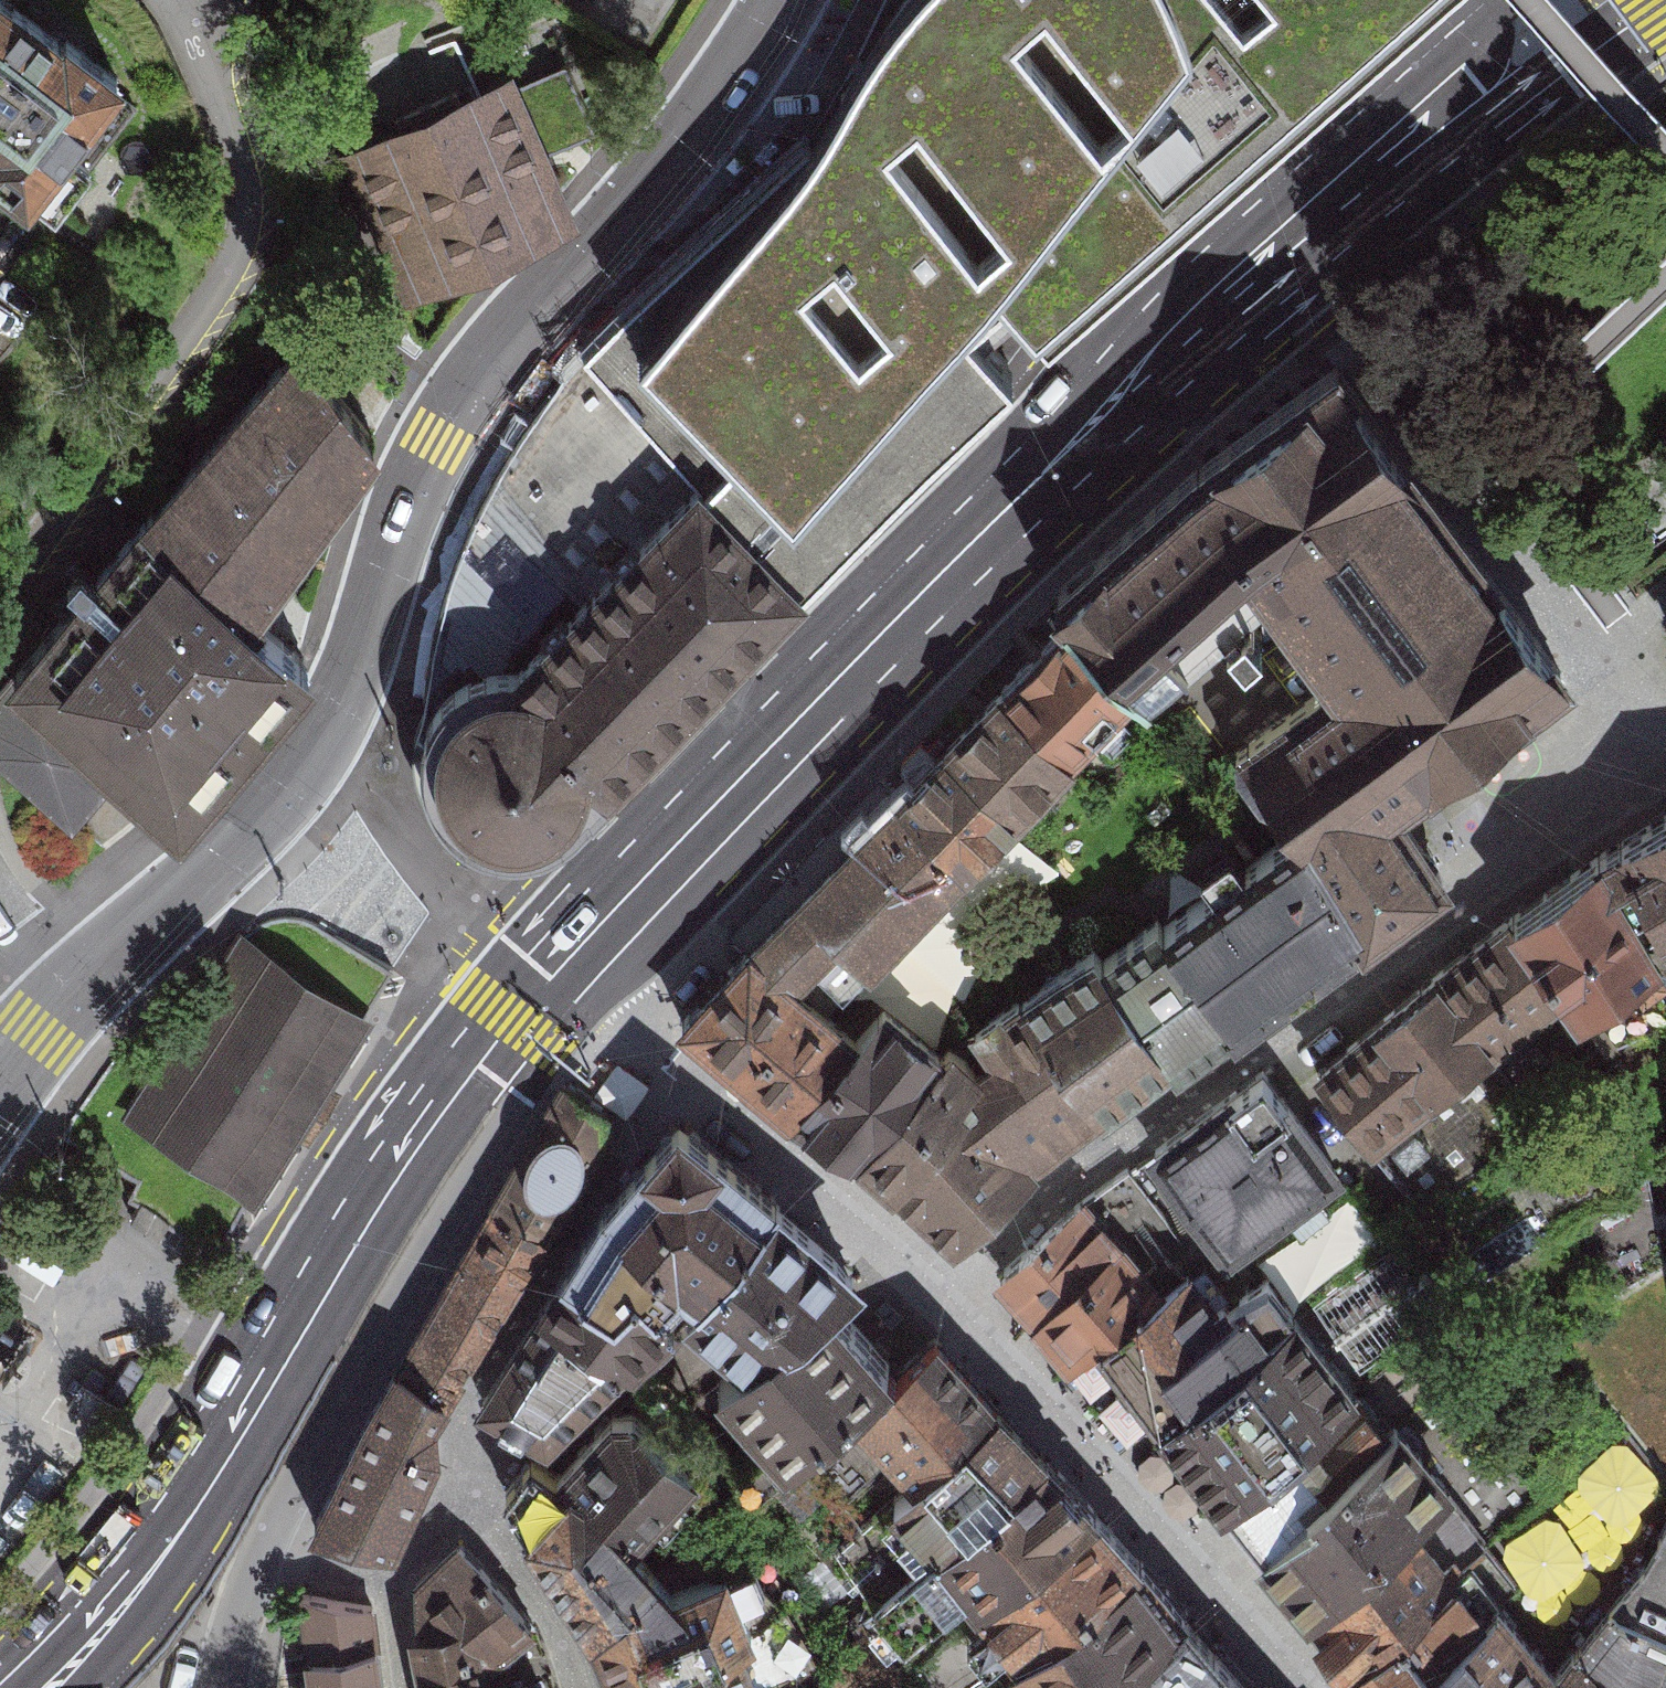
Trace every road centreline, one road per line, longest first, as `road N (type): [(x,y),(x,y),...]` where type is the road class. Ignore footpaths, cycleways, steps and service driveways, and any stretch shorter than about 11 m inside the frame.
road 1 (tertiary): [(80,990),(319,741),(432,452),(527,316),(651,182),(784,0)]
road 2 (primary): [(560,969),(1025,490),(1308,234)]
road 3 (residential): [(1643,745),(1631,774),(1538,847),(940,1289)]
road 4 (primary): [(78,1658),(206,1496),(370,1221),(512,1018)]
road 5 (residential): [(174,17),(222,111),(241,175),(241,233),(222,275),(0,614)]
road 6 (secondary): [(262,1556),(290,1488),(519,1126),(512,1018)]
road 7 (residential): [(1295,1687),(940,1289)]
road 8 (residential): [(1378,326),(1640,713),(1643,745)]
road 9 (residential): [(669,1061),(447,1449),(455,1495)]
road 10 (residential): [(940,1289),(669,1061)]
road 11 (residential): [(565,1687),(556,1656),(455,1495)]
road 12 (primary): [(1308,234),(1476,97)]
road 13 (primary): [(1476,97),(1551,78),(1665,4)]
road 14 (secondary): [(228,1687),(262,1556)]
road 15 (tertiary): [(0,1091),(80,990)]
road 16 (residential): [(387,1581),(262,1556)]

